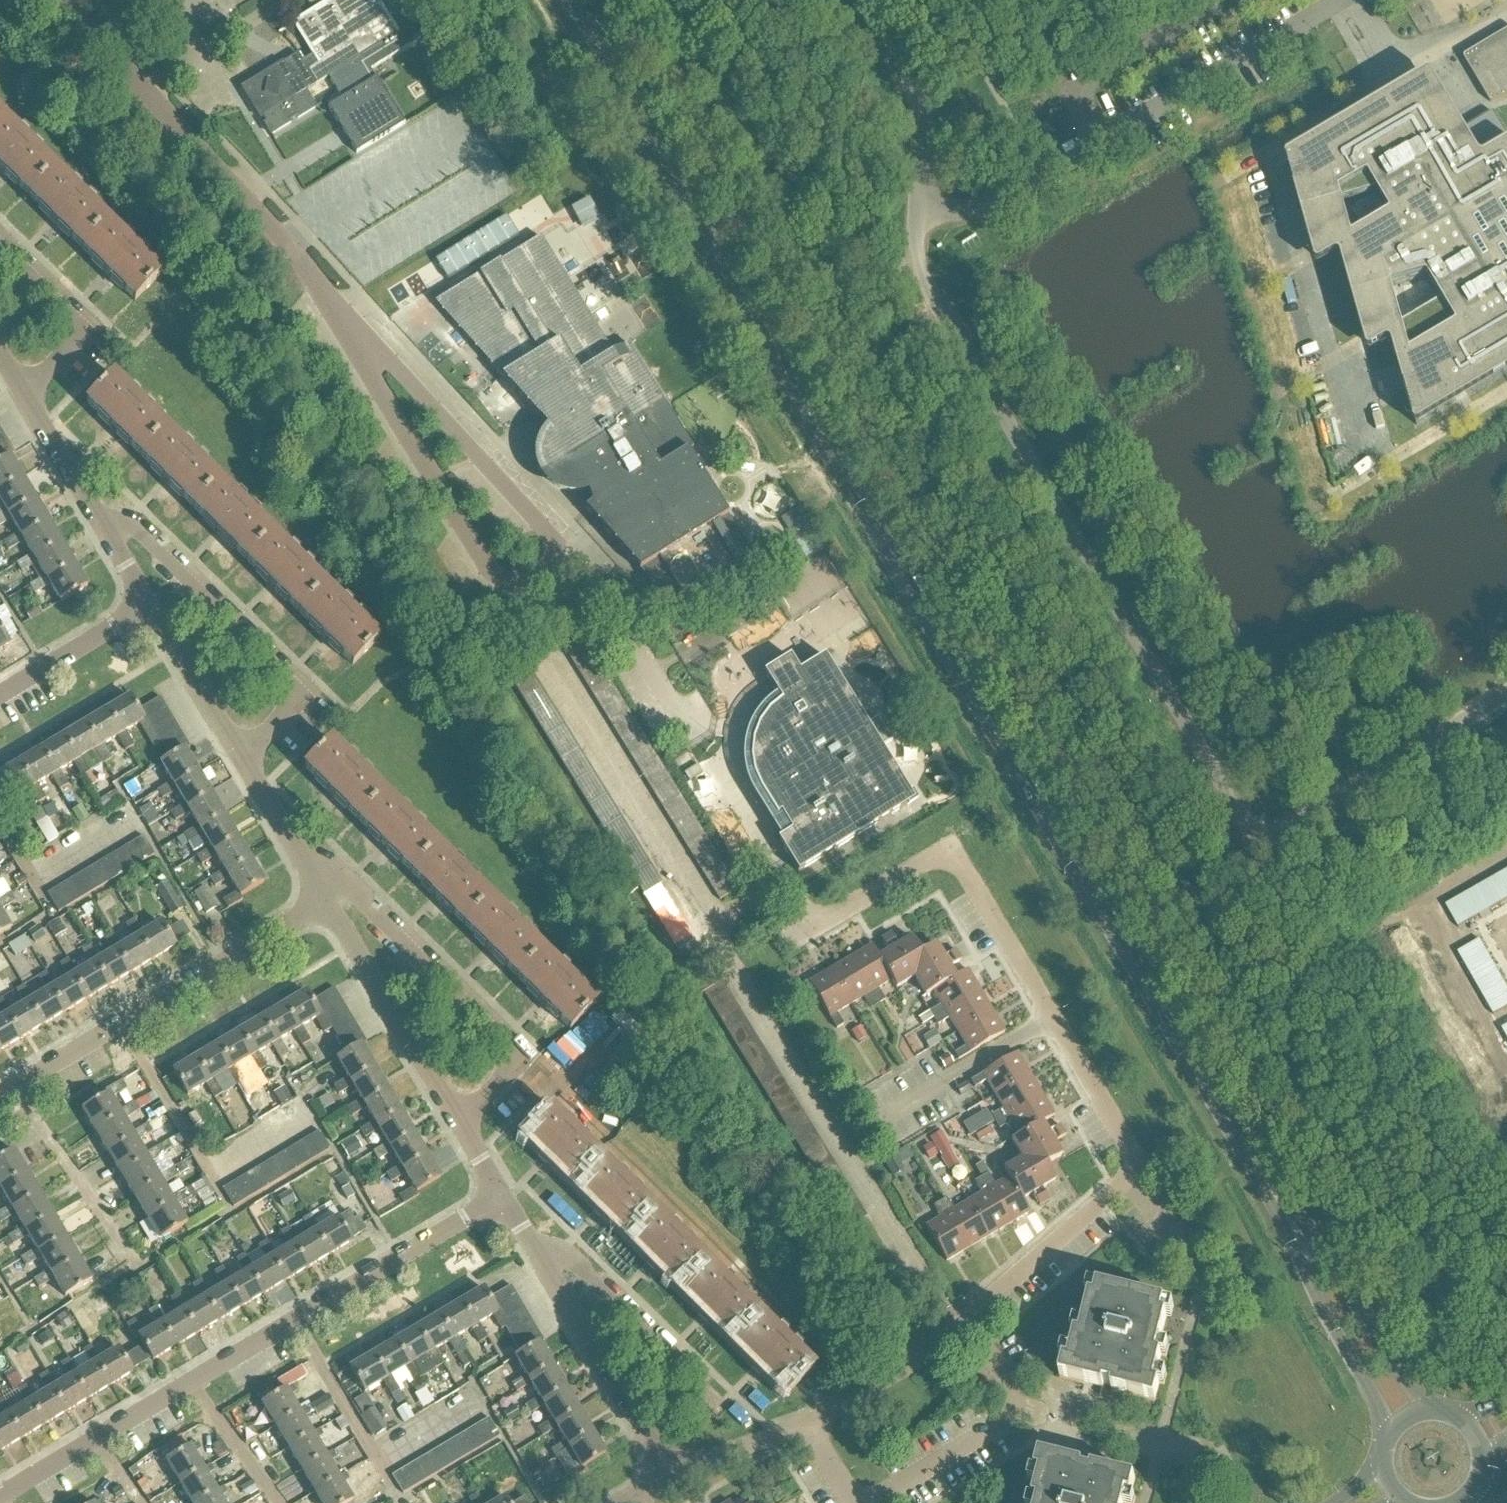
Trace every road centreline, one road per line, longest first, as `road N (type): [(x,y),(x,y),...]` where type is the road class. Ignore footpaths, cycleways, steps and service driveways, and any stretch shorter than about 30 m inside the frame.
road 1 (secondary): [(1283,1209),(561,0)]
road 2 (residential): [(808,1427),(969,1320),(1109,1205),(1135,1163),(950,853),(819,930),(800,921),(597,596),(552,548)]
road 3 (residential): [(1506,697),(1300,818),(1252,827),(1239,818),(912,261),(915,211)]
road 4 (residential): [(352,330),(61,0)]
road 5 (residential): [(552,548),(533,588),(503,585),(484,566),(352,330)]
road 6 (residential): [(15,1091),(326,901)]
road 7 (residential): [(189,1381),(497,1195)]
road 8 (residential): [(326,901),(145,609)]
road 9 (residential): [(497,1195),(326,901)]
road 10 (residential): [(669,1480),(534,1244),(497,1195)]
road 11 (residential): [(552,548),(352,330)]
road 12 (unclassified): [(1083,151),(1335,0)]
road 13 (residential): [(145,609),(0,356)]
road 14 (secondary): [(1440,1407),(1405,1382),(1336,1266),(1283,1209)]
road 15 (secondary): [(1283,1209),(1311,1288),(1391,1433)]
road 16 (residential): [(915,211),(912,101),(852,0)]
road 17 (unclassified): [(1083,151),(1086,93),(1098,72),(1222,0)]
road 18 (residential): [(2,1502),(189,1381)]
road 19 (residential): [(136,1270),(15,1091)]
road 20 (unclassified): [(915,211),(992,205),(1083,151)]
road 21 (residential): [(0,695),(145,609)]
road 22 (residential): [(669,1480),(808,1427)]
road 23 (residential): [(275,1502),(189,1381)]

